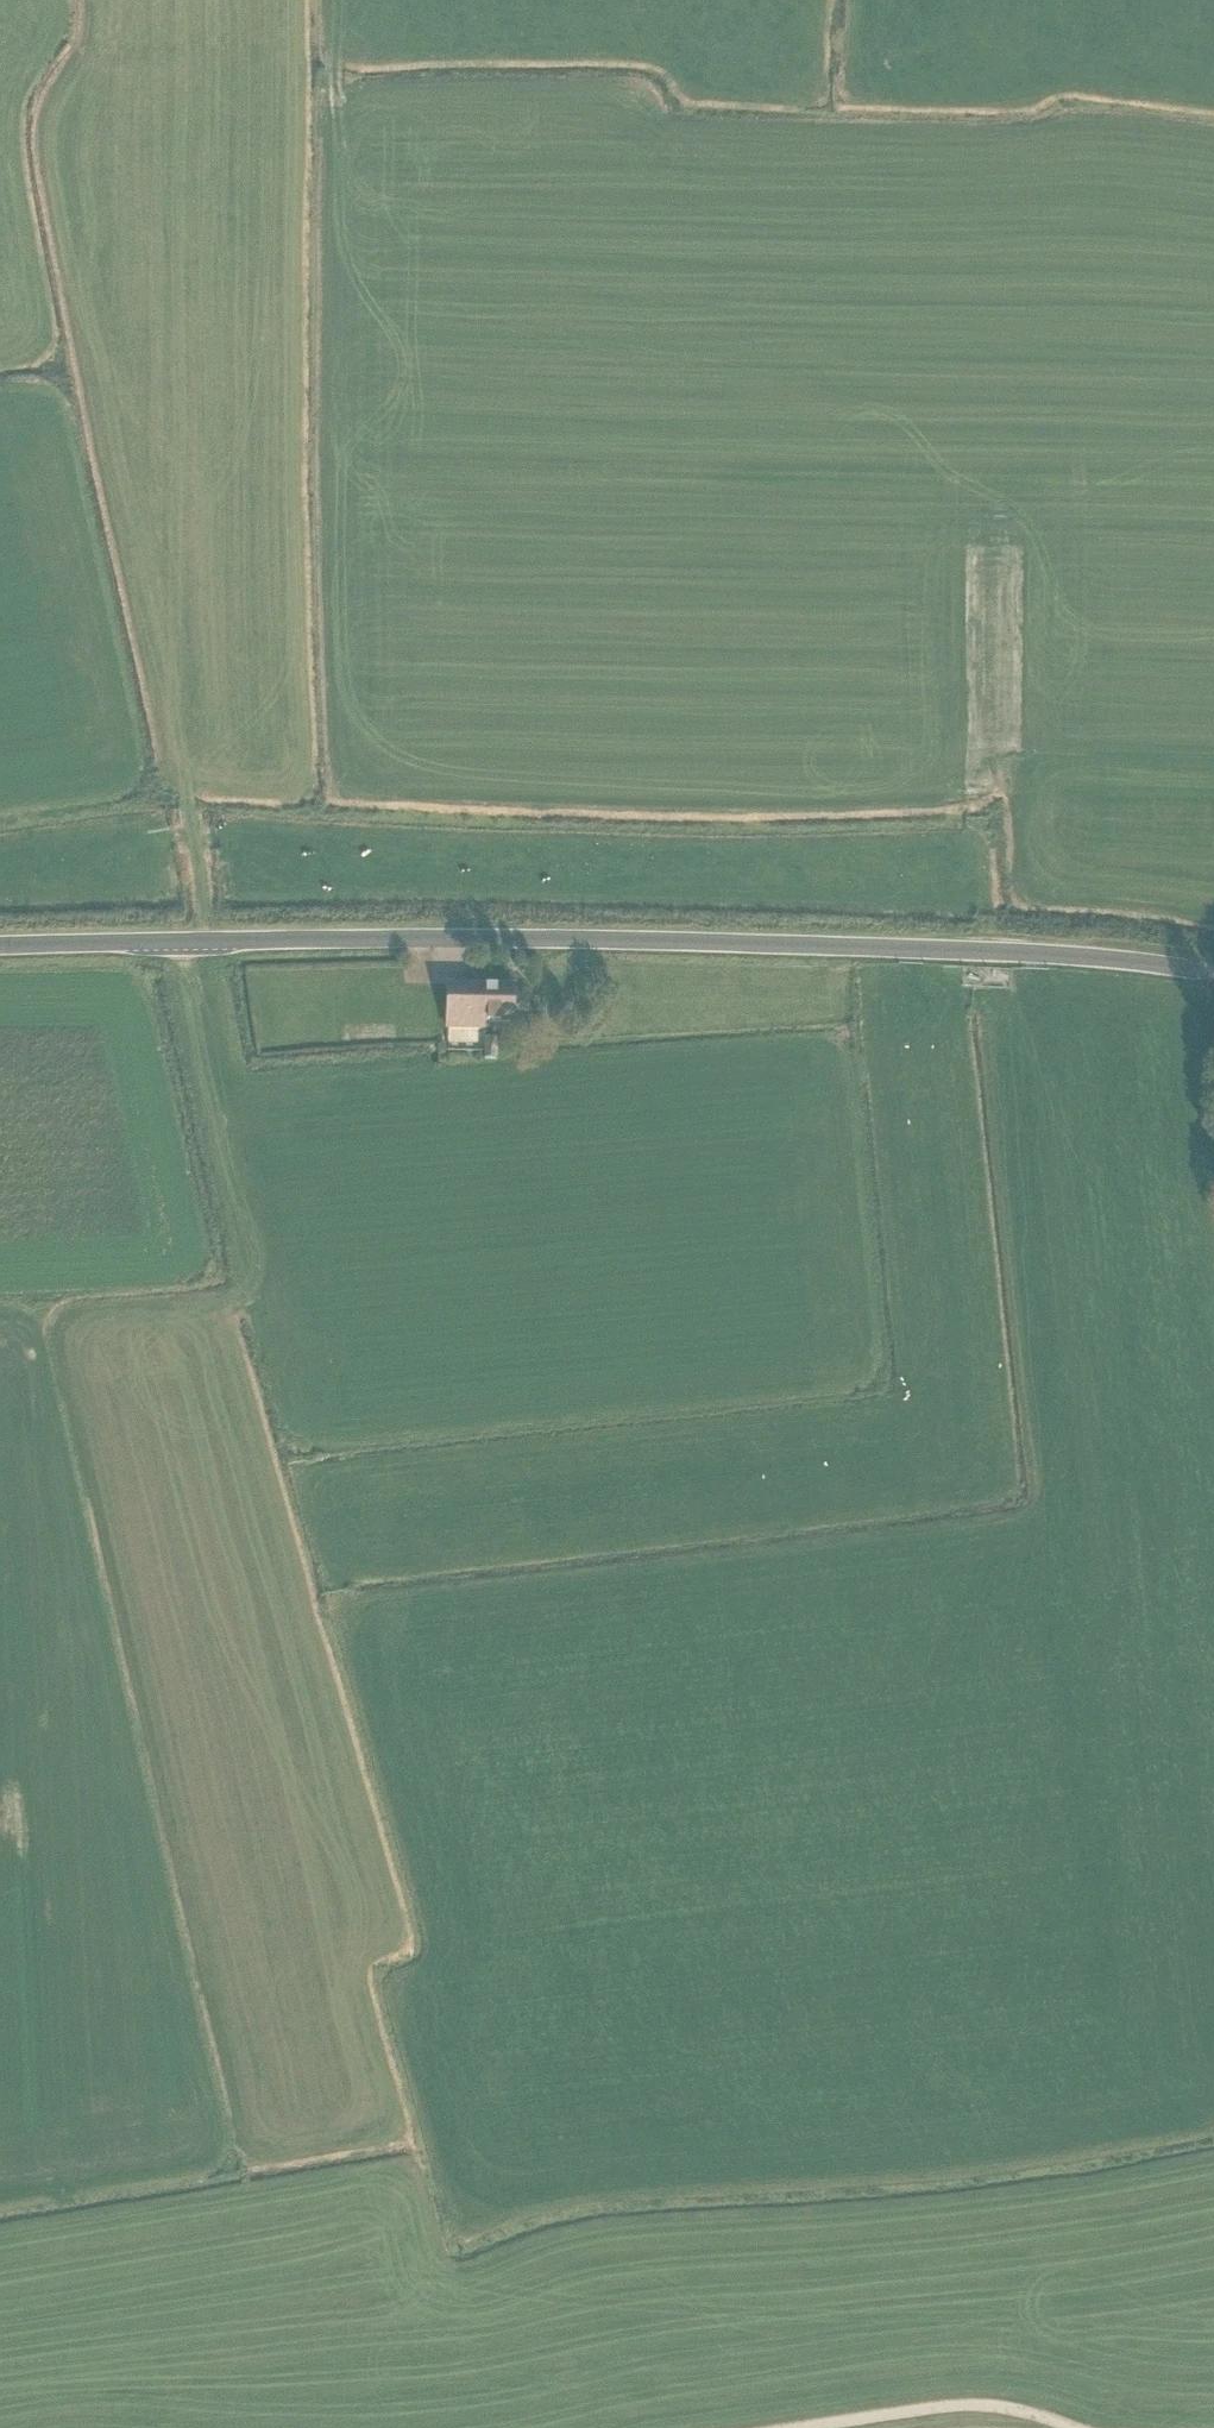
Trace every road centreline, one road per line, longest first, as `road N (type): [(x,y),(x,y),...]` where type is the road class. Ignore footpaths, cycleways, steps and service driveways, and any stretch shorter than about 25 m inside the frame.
road 1 (tertiary): [(1213,970),(1071,954),(800,943),(429,937),(0,946)]
road 2 (track): [(1073,2427),(987,2404),(803,2427)]

